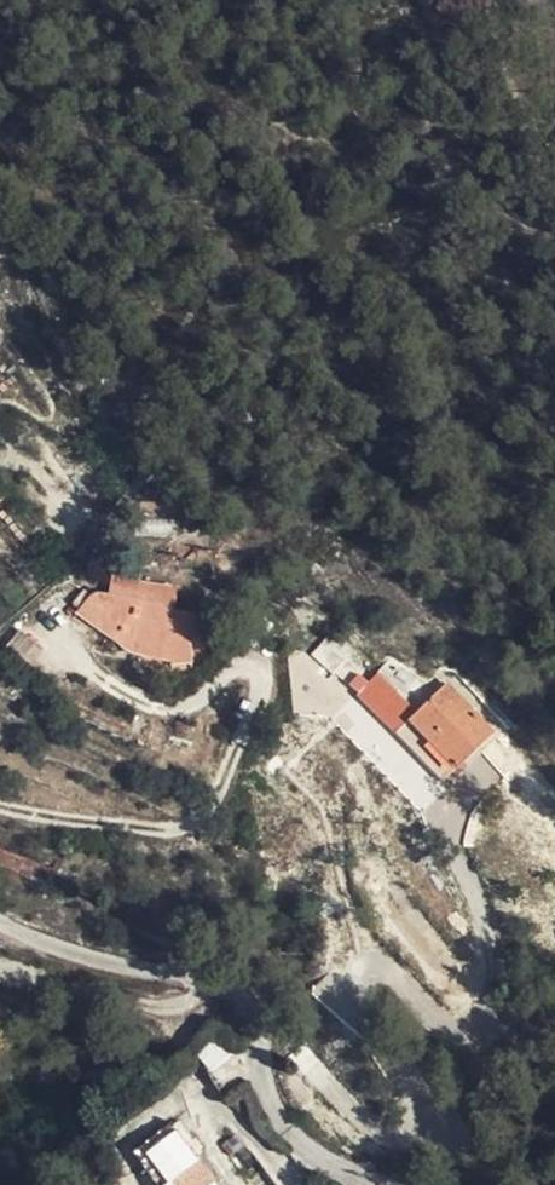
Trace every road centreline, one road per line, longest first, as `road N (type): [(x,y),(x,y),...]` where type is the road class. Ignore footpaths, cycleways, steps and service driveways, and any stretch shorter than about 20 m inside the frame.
road 1 (unclassified): [(0,921),(45,945),(225,985),(250,1013),(273,1103),(316,1162),(382,1184)]

